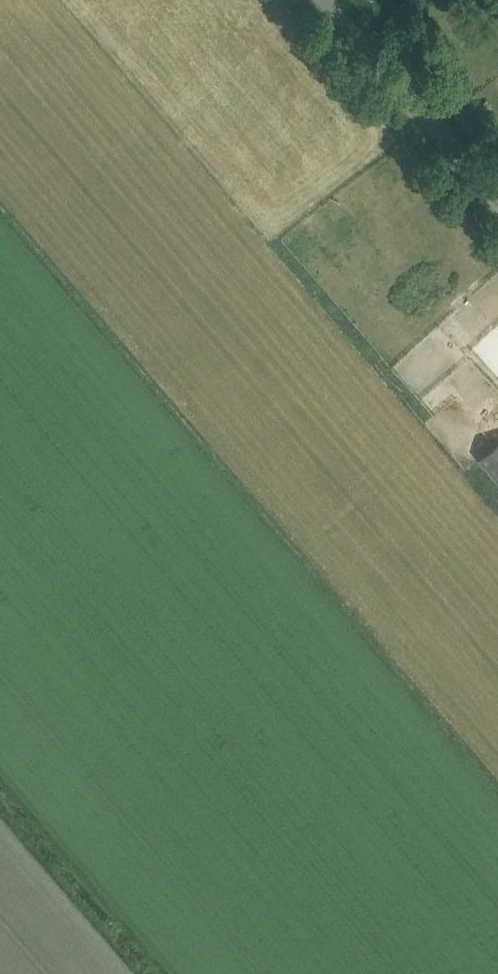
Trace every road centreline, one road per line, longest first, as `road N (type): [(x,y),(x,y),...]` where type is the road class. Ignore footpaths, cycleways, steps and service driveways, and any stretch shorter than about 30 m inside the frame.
road 1 (unclassified): [(497,197),(328,0)]

